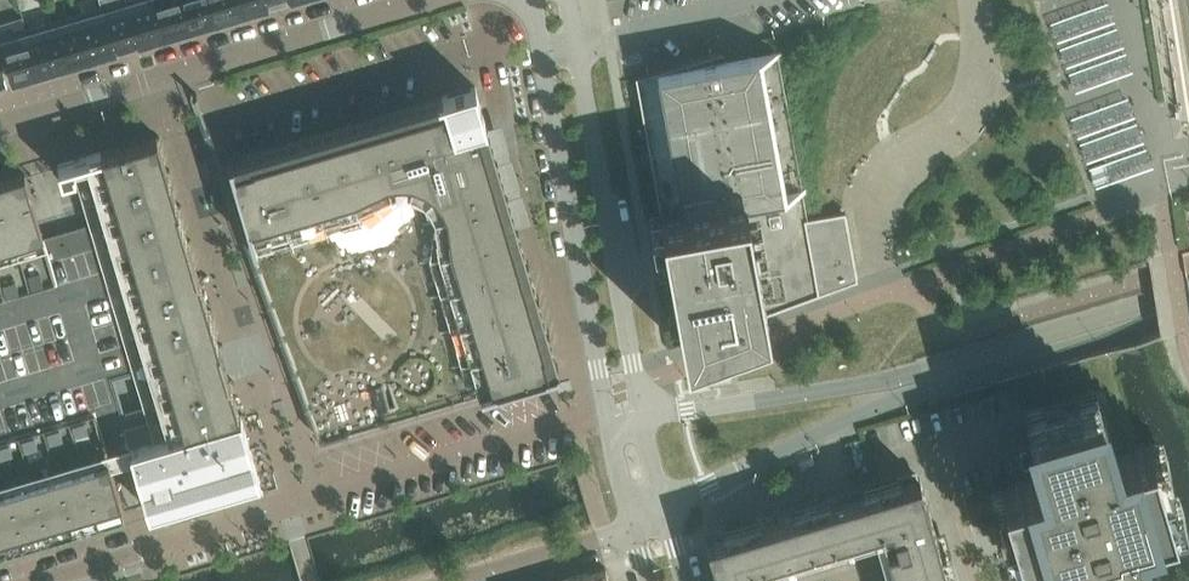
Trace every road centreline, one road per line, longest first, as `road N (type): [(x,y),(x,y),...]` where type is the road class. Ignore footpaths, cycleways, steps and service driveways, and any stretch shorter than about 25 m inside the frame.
road 1 (residential): [(609,409),(41,580)]
road 2 (tertiary): [(664,511),(925,391),(1188,312)]
road 3 (tertiary): [(1188,292),(920,373),(645,410)]
road 4 (residential): [(441,0),(0,131)]
road 5 (tertiary): [(645,410),(578,46)]
road 6 (tertiary): [(542,57),(609,409)]
road 7 (residential): [(972,0),(983,80),(960,124),(904,170),(881,219),(883,252),(913,284)]
road 8 (residential): [(452,580),(637,525)]
road 9 (residential): [(578,46),(735,0)]

